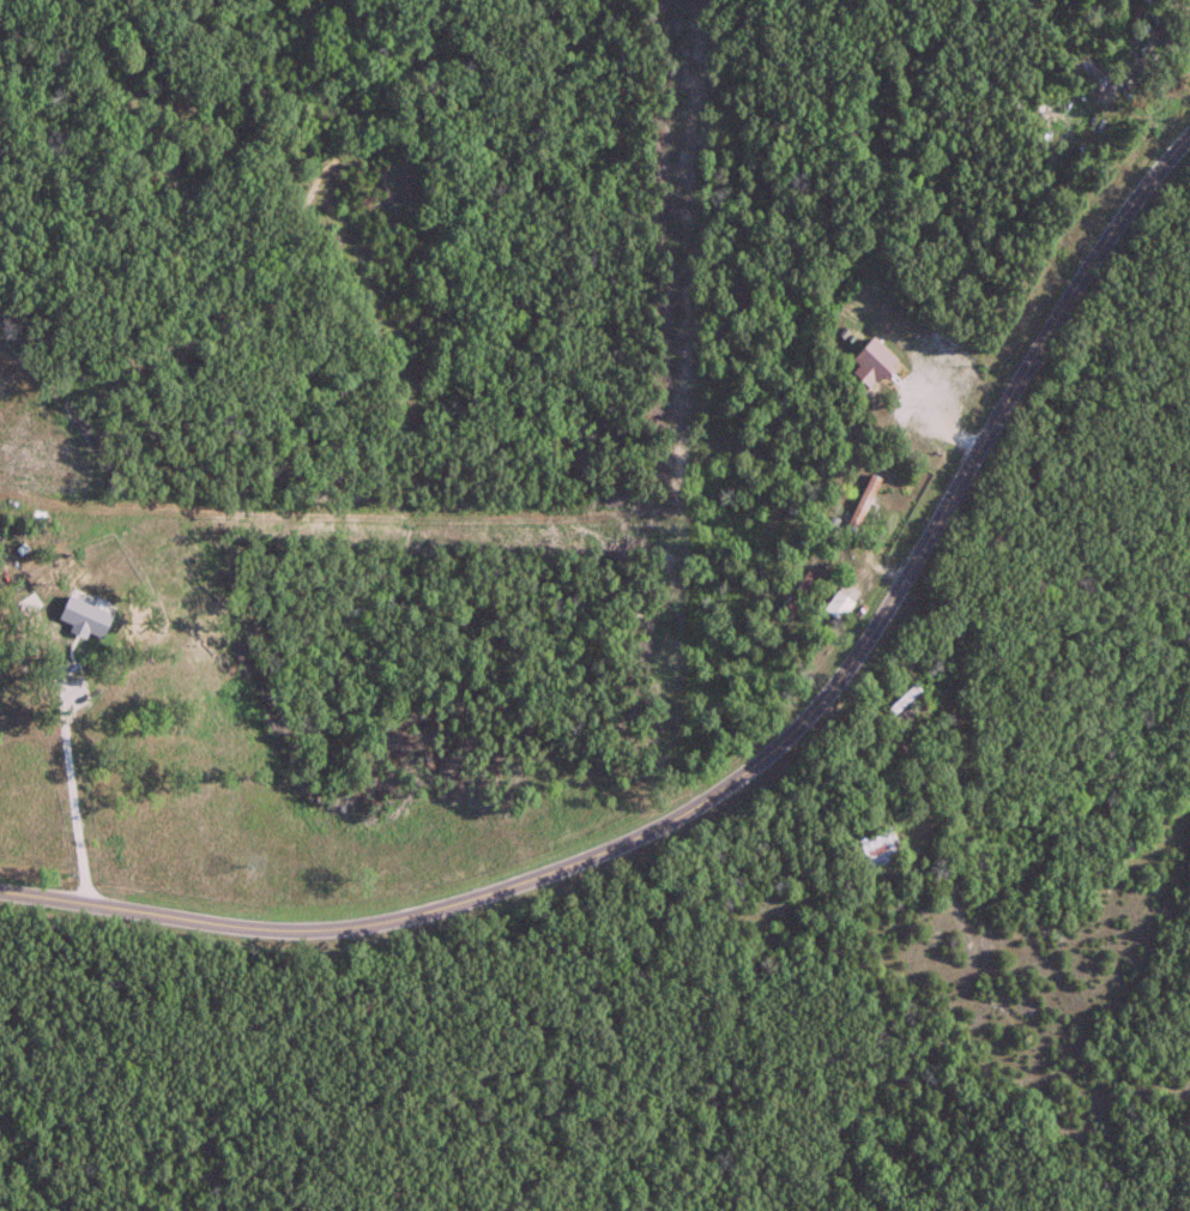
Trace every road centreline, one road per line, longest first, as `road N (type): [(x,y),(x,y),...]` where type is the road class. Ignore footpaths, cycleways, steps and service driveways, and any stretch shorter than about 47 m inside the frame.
road 1 (secondary): [(0,894),(201,922),(358,924),(550,873),(654,826),(745,770),(815,710),(901,583),(1071,287),(1189,135)]

